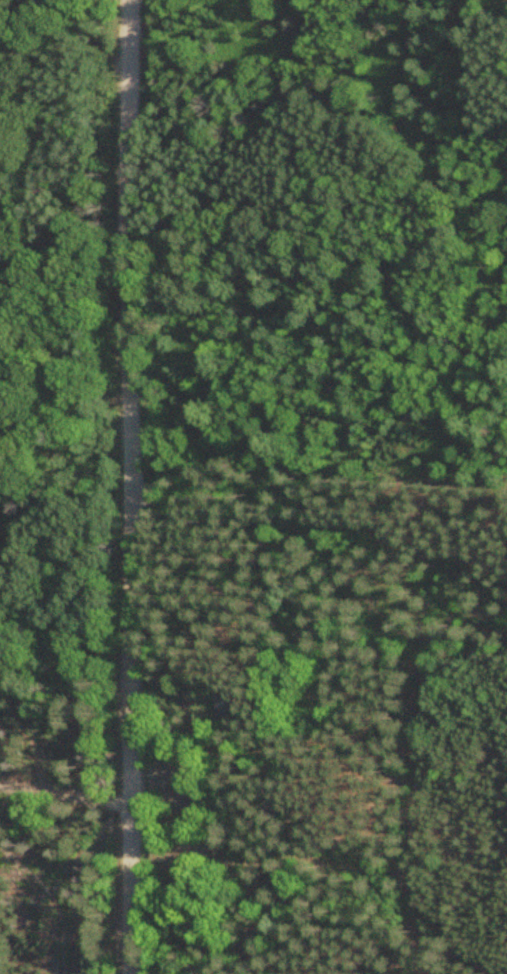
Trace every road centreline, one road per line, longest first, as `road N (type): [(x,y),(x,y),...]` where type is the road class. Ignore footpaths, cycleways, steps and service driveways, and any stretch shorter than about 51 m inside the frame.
road 1 (residential): [(131,973),(124,0)]

